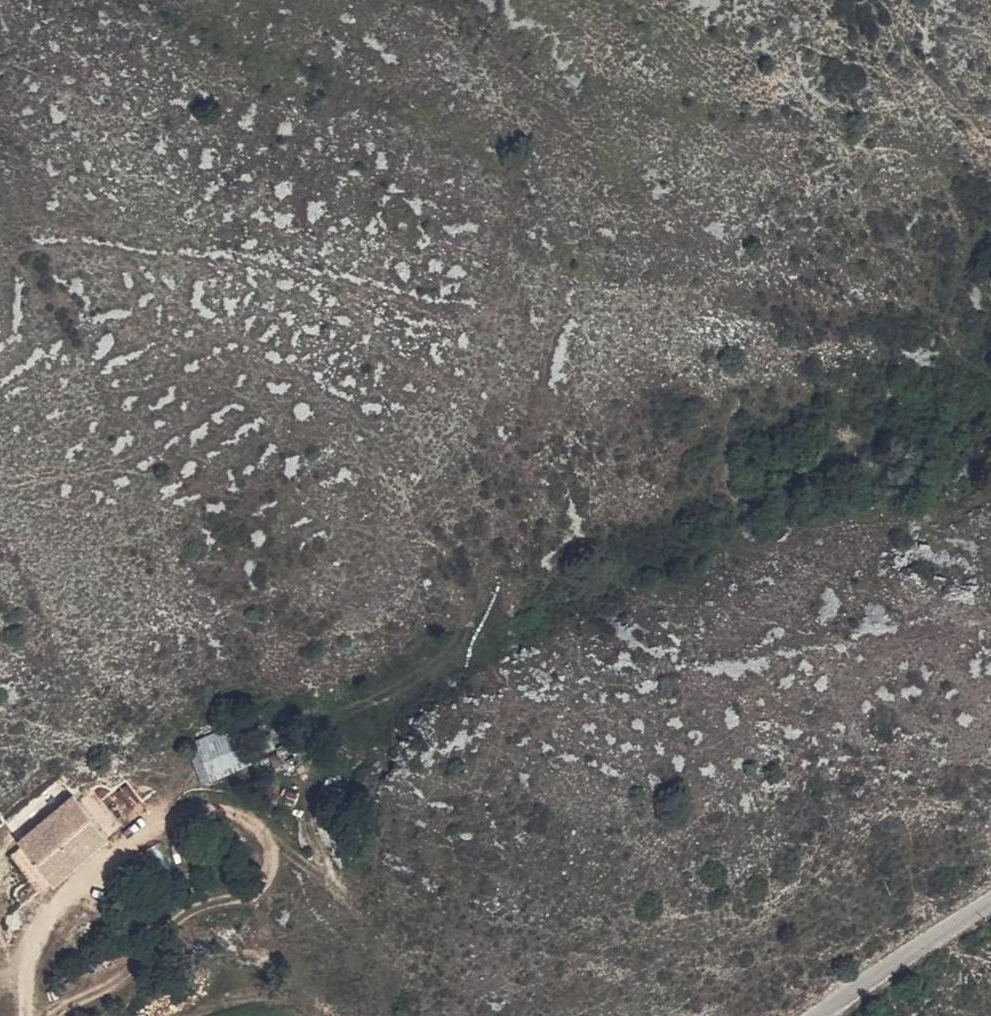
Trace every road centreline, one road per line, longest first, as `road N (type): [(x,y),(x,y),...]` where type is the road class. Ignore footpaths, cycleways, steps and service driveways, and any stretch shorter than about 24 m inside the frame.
road 1 (track): [(30,1015),(49,931),(127,840),(206,807),(233,810),(263,828),(271,854),(265,876),(247,892),(195,907),(118,982),(63,1006)]
road 2 (unclassified): [(820,1015),(990,901)]

